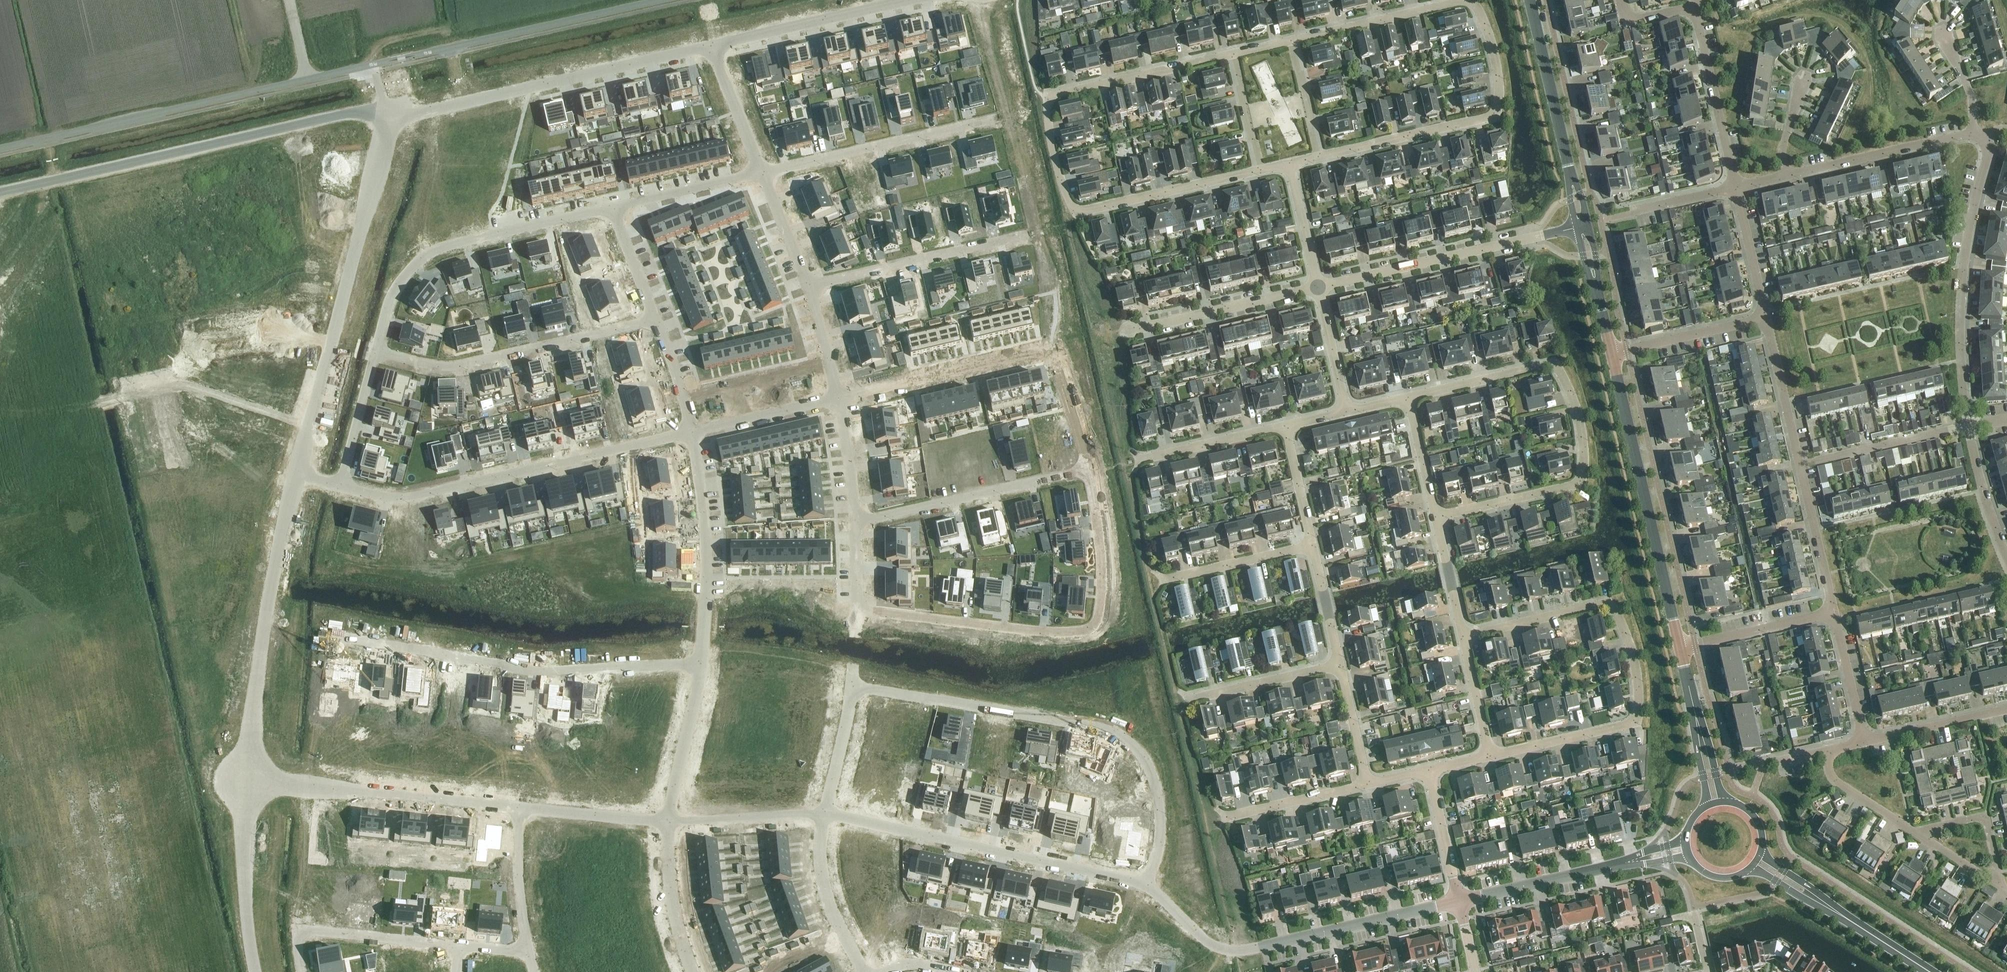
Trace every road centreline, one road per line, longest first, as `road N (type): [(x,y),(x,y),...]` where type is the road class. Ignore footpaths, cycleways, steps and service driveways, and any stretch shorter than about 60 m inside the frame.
road 1 (residential): [(244,781),(285,519),(386,115)]
road 2 (unclassified): [(664,0),(0,149)]
road 3 (residential): [(1235,53),(1054,96),(1047,120),(1054,157),(1080,210),(1262,169)]
road 4 (residential): [(693,433),(400,500),(360,492),(342,471),(373,353)]
road 5 (residential): [(1317,157),(1491,116),(1499,97),(1493,53),(1469,1),(1290,41)]
road 6 (residential): [(852,685),(1119,734),(1149,763),(1161,802),(1147,887)]
road 7 (residential): [(1435,517),(1579,483),(1580,422),(1553,364),(1408,398)]
road 8 (residential): [(1490,756),(1635,722),(1633,656),(1614,609),(1601,604),(1463,636)]
road 9 (residential): [(856,609),(1032,631),(1093,627),(1103,574),(1088,469)]
road 10 (residential): [(701,665),(533,672),(331,637)]
road 11 (residential): [(1088,469),(1050,352),(838,398)]
road 12 (unclassified): [(823,813),(1147,887)]
road 13 (tertiary): [(712,45),(393,116)]
road 14 (residential): [(373,353),(386,302),(427,253),(611,207)]
road 15 (tertiary): [(1612,353),(1680,648)]
road 16 (residential): [(657,319),(438,367),(373,353)]
road 17 (residential): [(1985,139),(1961,312),(1969,426)]
road 18 (residential): [(1577,228),(1318,288)]
road 19 (residential): [(762,172),(996,118)]
road 20 (residential): [(855,520),(1088,469)]
road 21 (residential): [(701,665),(706,529),(693,433)]
road 22 (residential): [(1026,234),(806,284)]
road 23 (unclassified): [(1459,902),(1243,952)]
road 24 (residential): [(300,971),(294,931),(457,947)]
road 25 (tertiary): [(907,0),(712,45)]
road 26 (residential): [(1318,288),(1129,331)]
road 27 (residential): [(1786,176),(1972,133)]
road 28 (residential): [(255,971),(244,781)]
road 29 (tertiary): [(316,391),(363,211)]
road 30 (residential): [(1690,14),(1736,188)]
road 31 (tertiary): [(1529,0),(1569,172)]
road 32 (tertiary): [(316,391),(288,473),(274,560)]
road 33 (tertiary): [(274,560),(316,391)]
road 34 (unclassified): [(1628,862),(1459,902)]
road 35 (residential): [(1800,465),(1969,426)]
road 36 (residential): [(519,809),(351,791)]
road 37 (residential): [(863,971),(825,894),(823,813)]
road 38 (residential): [(669,823),(701,665)]
road 39 (residential): [(1834,612),(1680,648)]
road 40 (residential): [(1766,318),(1612,353)]
road 41 (residential): [(611,207),(762,172)]
road 42 (residential): [(1340,665),(1191,699)]
road 43 (residential): [(692,971),(672,903),(669,823)]
road 44 (residential): [(1800,465),(1834,612)]
road 45 (residential): [(1766,318),(1800,465)]
road 46 (residential): [(669,823),(519,809)]
road 47 (residential): [(1312,546),(1166,579)]
road 48 (residential): [(838,398),(693,433)]
road 49 (residential): [(1285,426),(1141,459)]
road 50 (residential): [(2006,709),(1864,742)]
road 51 (residential): [(528,952),(517,891),(519,809)]
road 52 (residential): [(1229,817),(1367,784)]
road 53 (residential): [(1992,882),(1999,872),(1986,816),(1921,837)]
road 54 (residential): [(762,172),(712,45)]
road 55 (residential): [(1459,902),(1429,770)]
road 56 (residential): [(1969,426),(2006,556)]
road 57 (residential): [(1825,751),(1835,781),(1921,837)]
road 58 (residential): [(1736,188),(1766,318)]
road 59 (residential): [(1834,612),(1864,742)]
road 60 (residential): [(823,813),(852,685)]
road 61 (residential): [(1318,288),(1289,163)]
road 62 (residential): [(1346,412),(1318,288)]
road 63 (tertiary): [(254,684),(274,560)]
road 64 (residential): [(855,520),(838,398)]
road 65 (residential): [(1490,756),(1463,636)]
road 66 (residential): [(1312,546),(1285,426)]
road 67 (residential): [(1340,665),(1312,546)]
road 68 (residential): [(1463,636),(1435,517)]
road 69 (residential): [(1367,784),(1340,665)]
road 70 (residential): [(1435,517),(1408,398)]
road 71 (residential): [(657,319),(611,207)]
road 72 (residential): [(806,284),(762,172)]
road 73 (unclassified): [(1147,887),(1213,946),(1243,952)]

